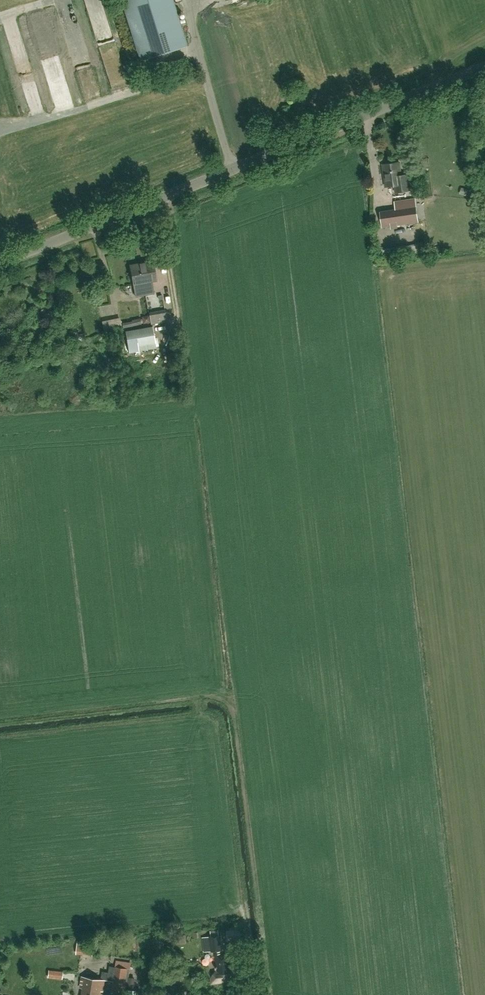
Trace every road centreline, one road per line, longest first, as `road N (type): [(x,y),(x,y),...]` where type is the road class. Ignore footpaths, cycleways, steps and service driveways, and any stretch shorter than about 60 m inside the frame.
road 1 (unclassified): [(0,259),(484,67)]

